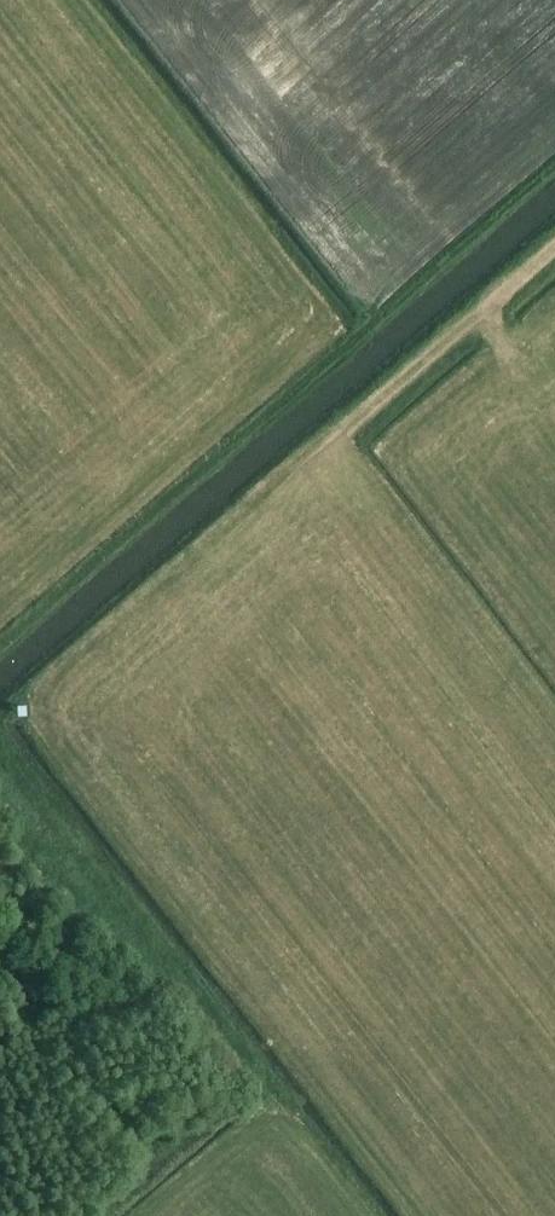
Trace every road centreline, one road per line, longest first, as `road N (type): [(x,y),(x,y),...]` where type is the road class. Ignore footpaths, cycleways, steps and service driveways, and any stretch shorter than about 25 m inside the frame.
road 1 (track): [(0,646),(554,166)]

